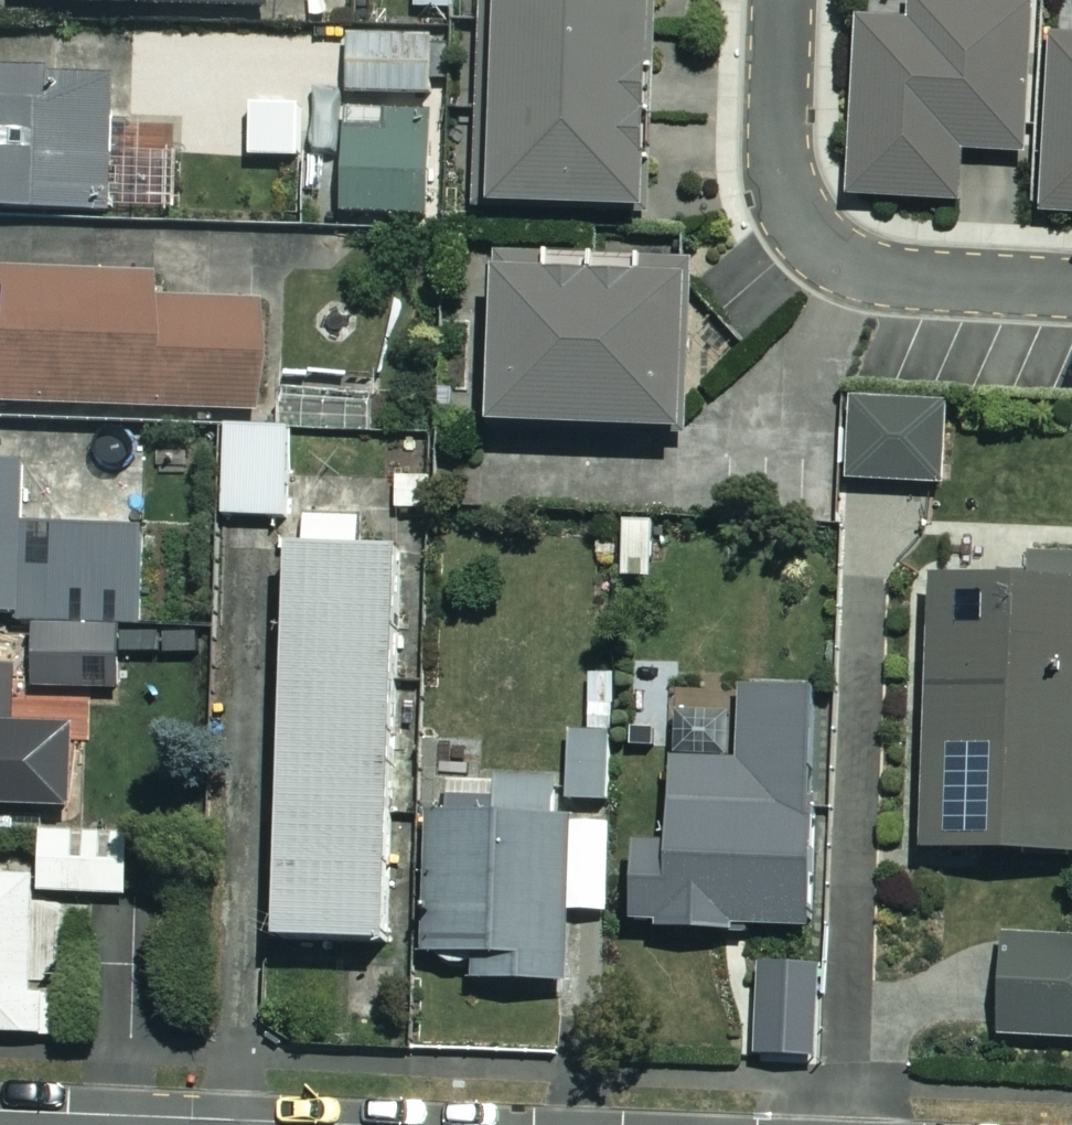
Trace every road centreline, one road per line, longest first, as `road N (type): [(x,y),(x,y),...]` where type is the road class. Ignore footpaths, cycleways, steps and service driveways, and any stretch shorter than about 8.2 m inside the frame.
road 1 (residential): [(1071,288),(909,281),(854,265),(808,234),(785,187),(775,138),(781,0)]

